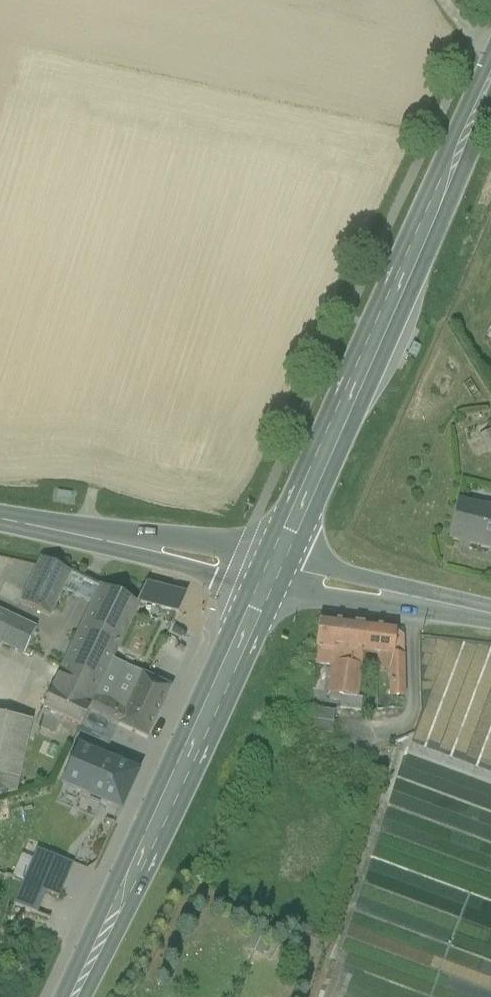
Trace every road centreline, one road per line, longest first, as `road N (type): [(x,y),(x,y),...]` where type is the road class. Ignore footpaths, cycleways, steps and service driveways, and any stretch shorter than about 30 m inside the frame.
road 1 (primary): [(272,574),(490,86)]
road 2 (primary): [(77,996),(272,574)]
road 3 (tertiary): [(272,574),(0,521)]
road 4 (tertiary): [(490,617),(272,574)]

